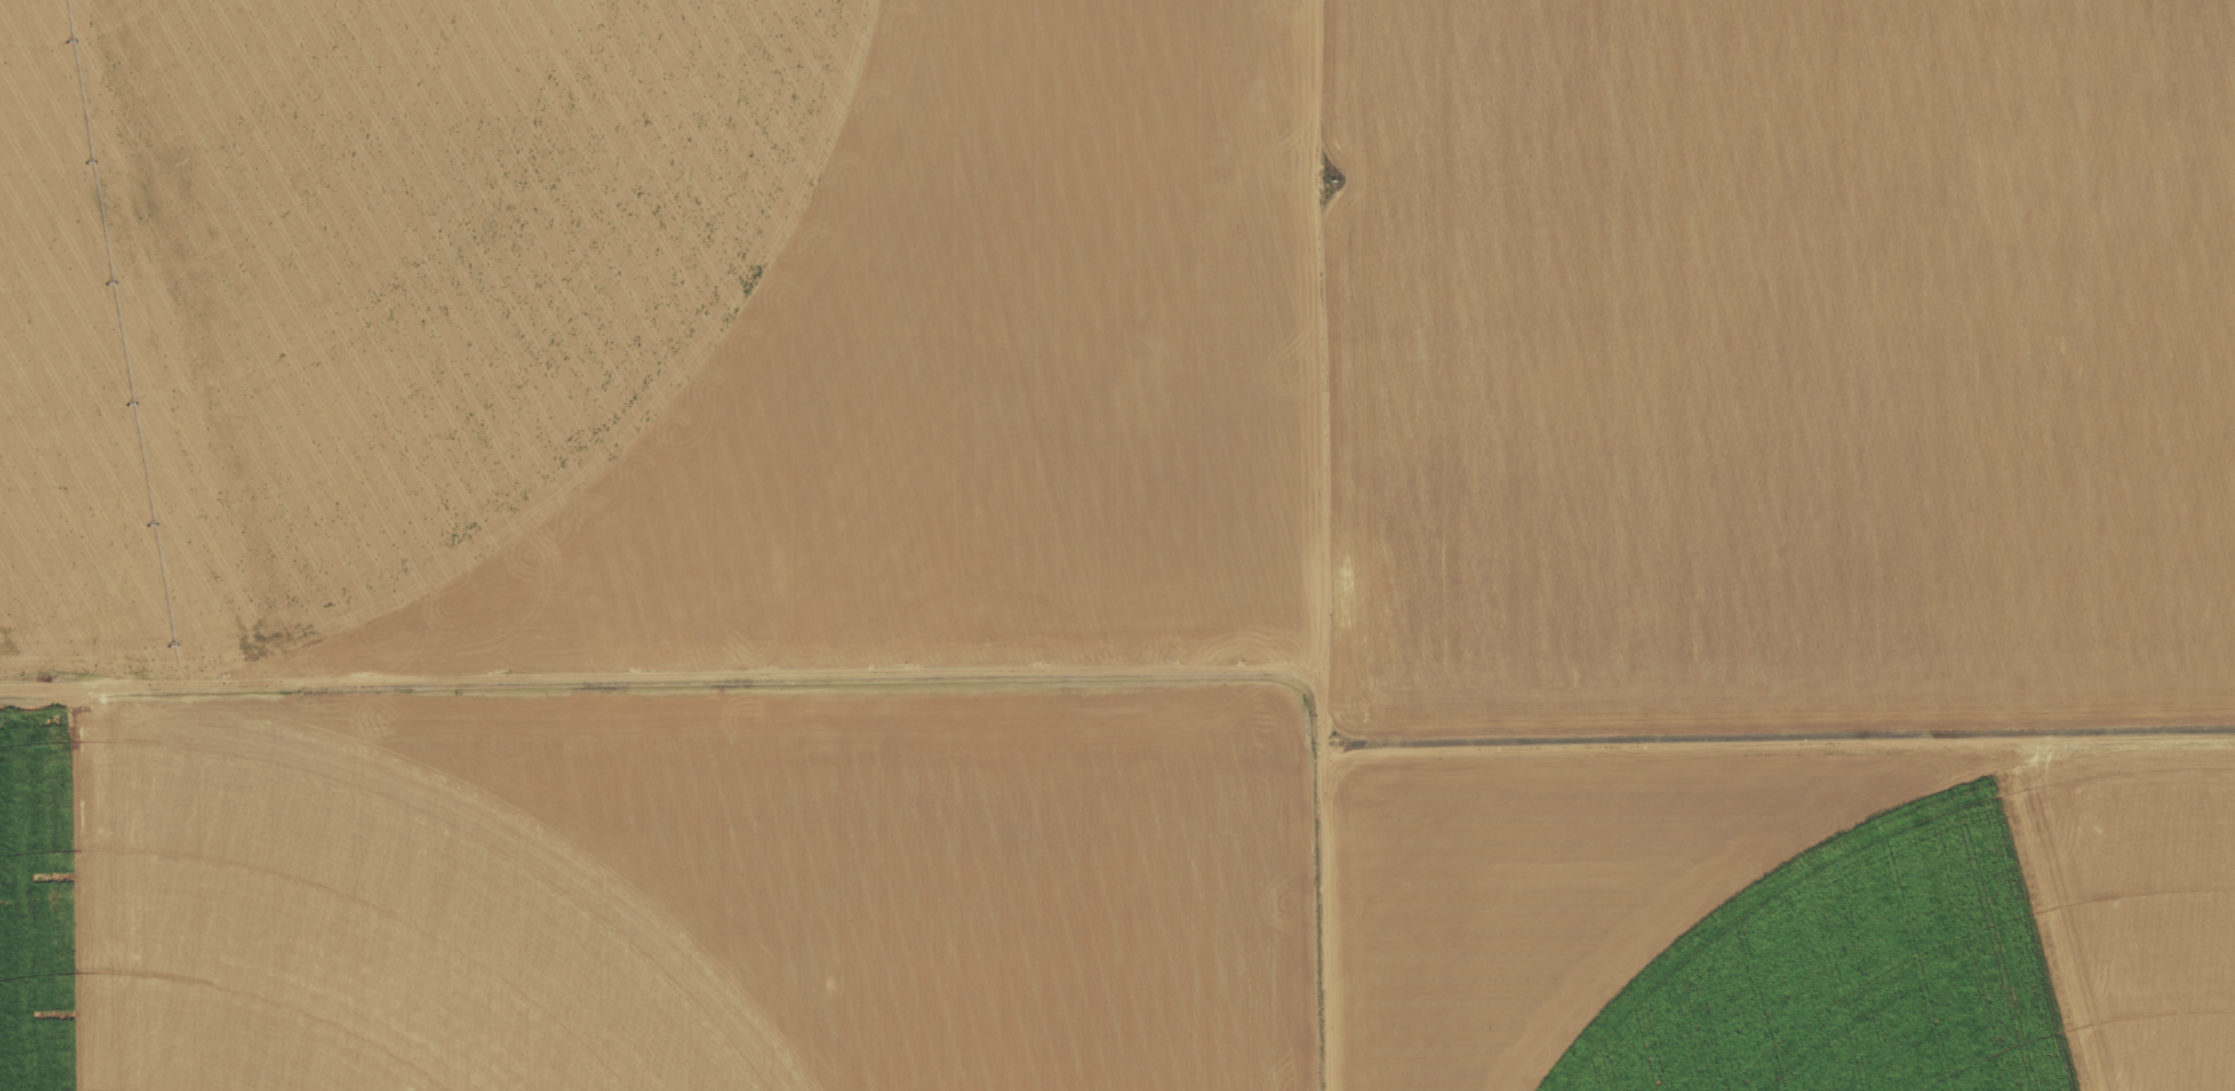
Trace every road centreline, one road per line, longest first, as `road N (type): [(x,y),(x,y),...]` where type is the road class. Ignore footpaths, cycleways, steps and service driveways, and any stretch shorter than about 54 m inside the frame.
road 1 (residential): [(1307,675),(0,705)]
road 2 (residential): [(1312,1090),(1298,0)]

